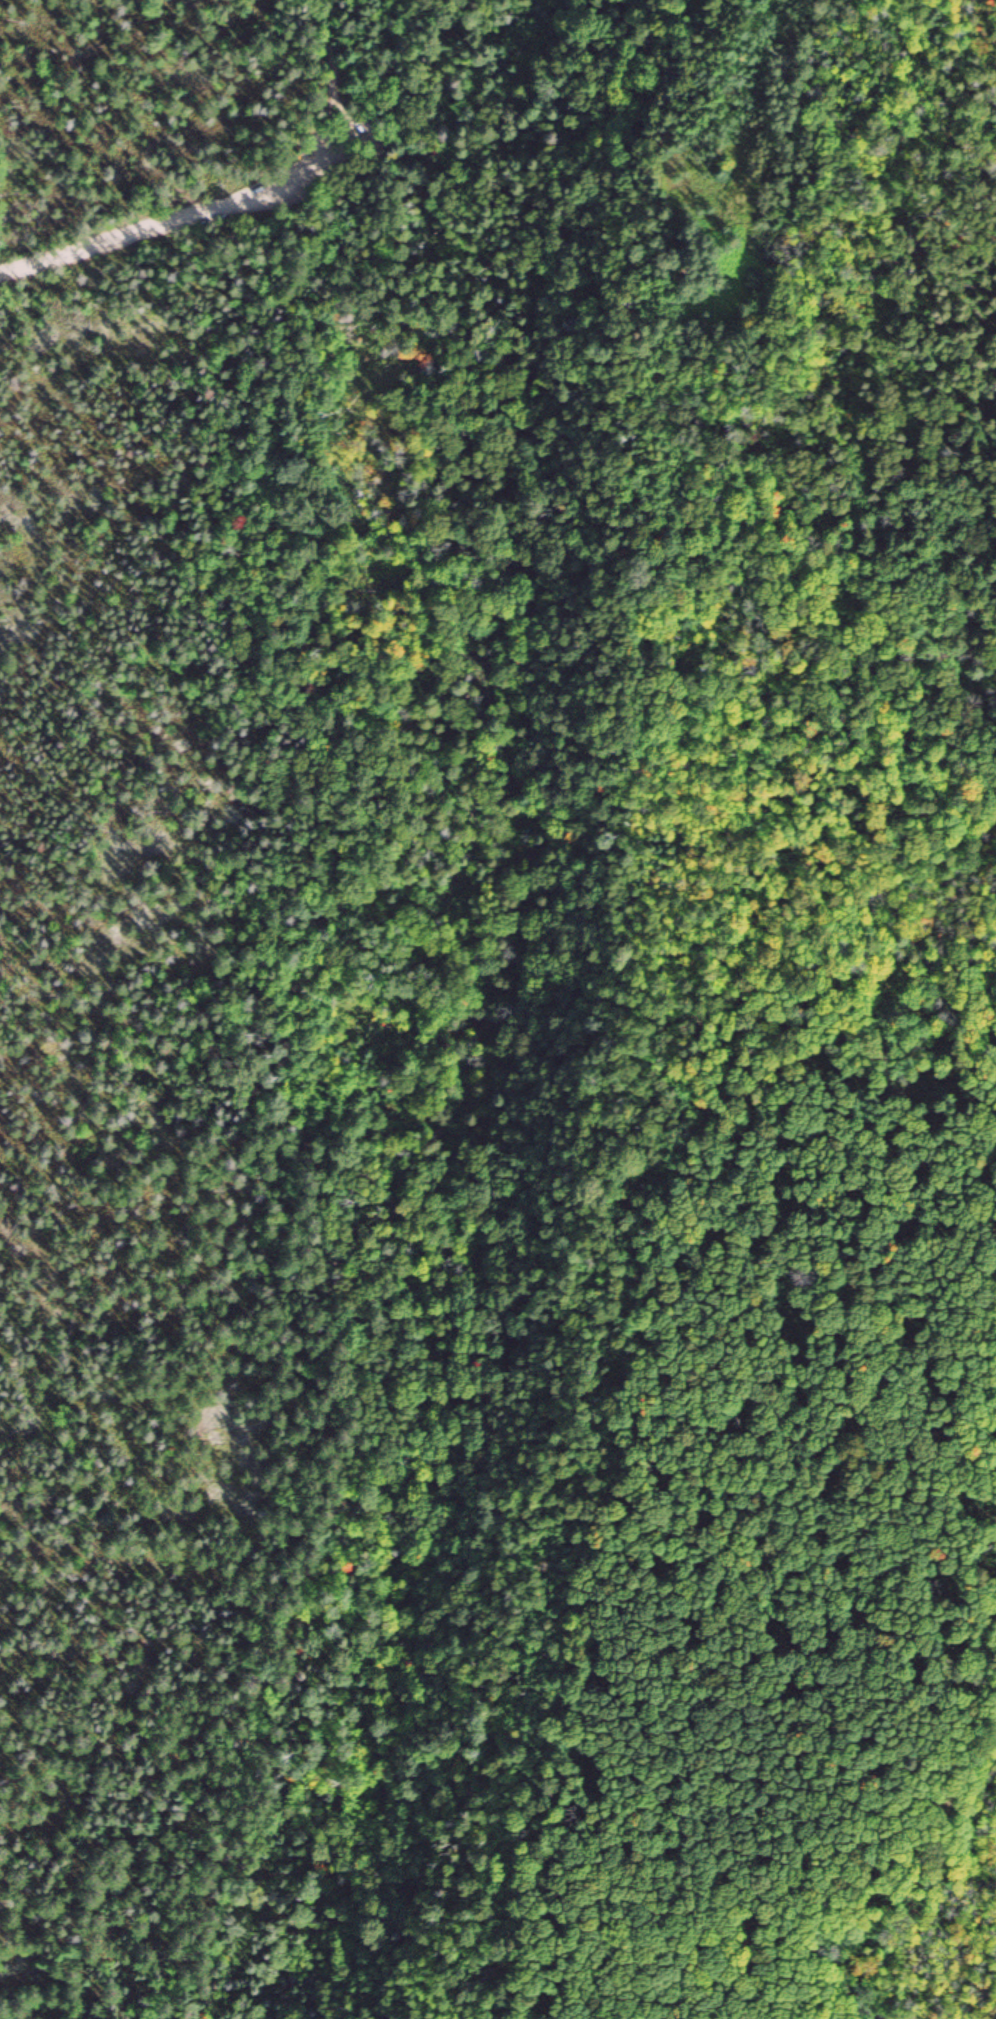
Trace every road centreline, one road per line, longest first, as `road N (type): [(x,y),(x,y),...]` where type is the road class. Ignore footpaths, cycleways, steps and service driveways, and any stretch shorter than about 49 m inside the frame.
road 1 (residential): [(322,160),(280,183),(0,271)]

